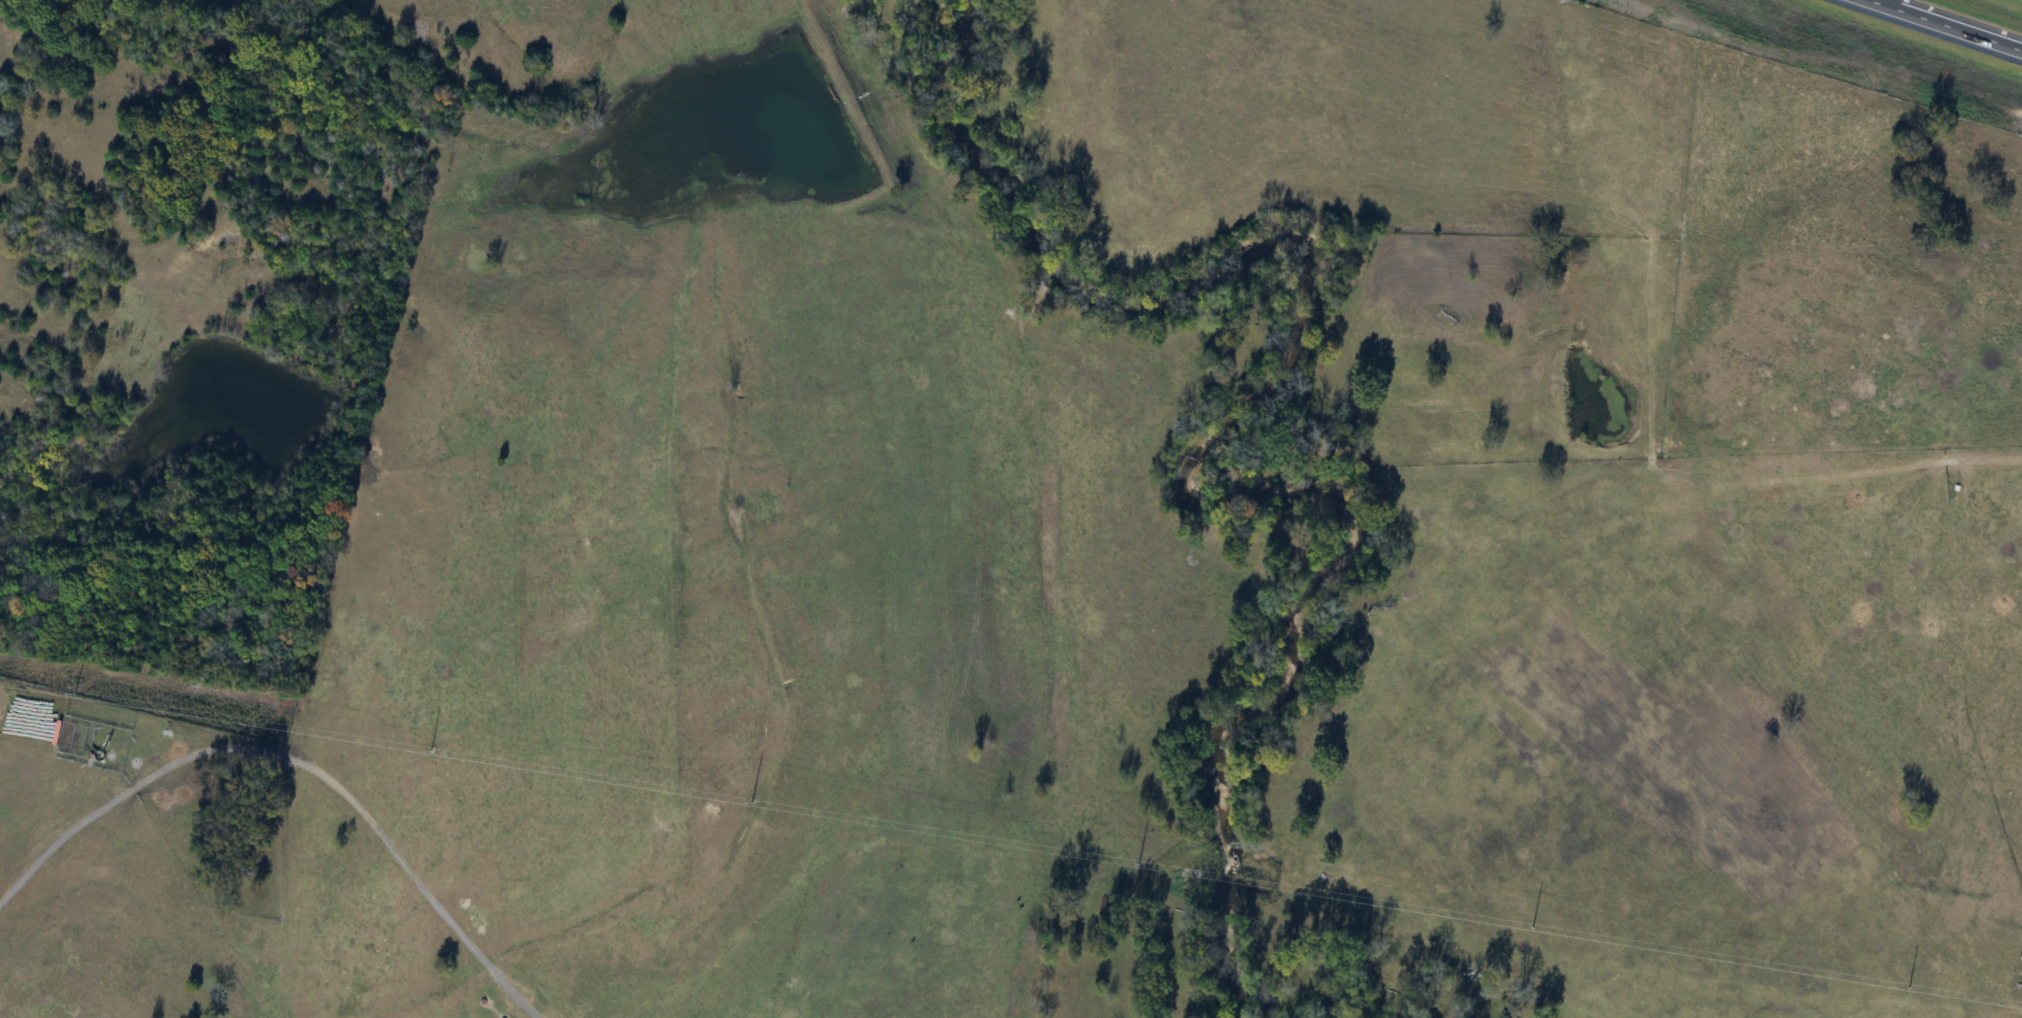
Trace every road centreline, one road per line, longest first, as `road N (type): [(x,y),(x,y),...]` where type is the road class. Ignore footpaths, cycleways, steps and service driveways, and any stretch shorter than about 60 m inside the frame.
road 1 (trunk): [(1866,0),(2021,50)]

